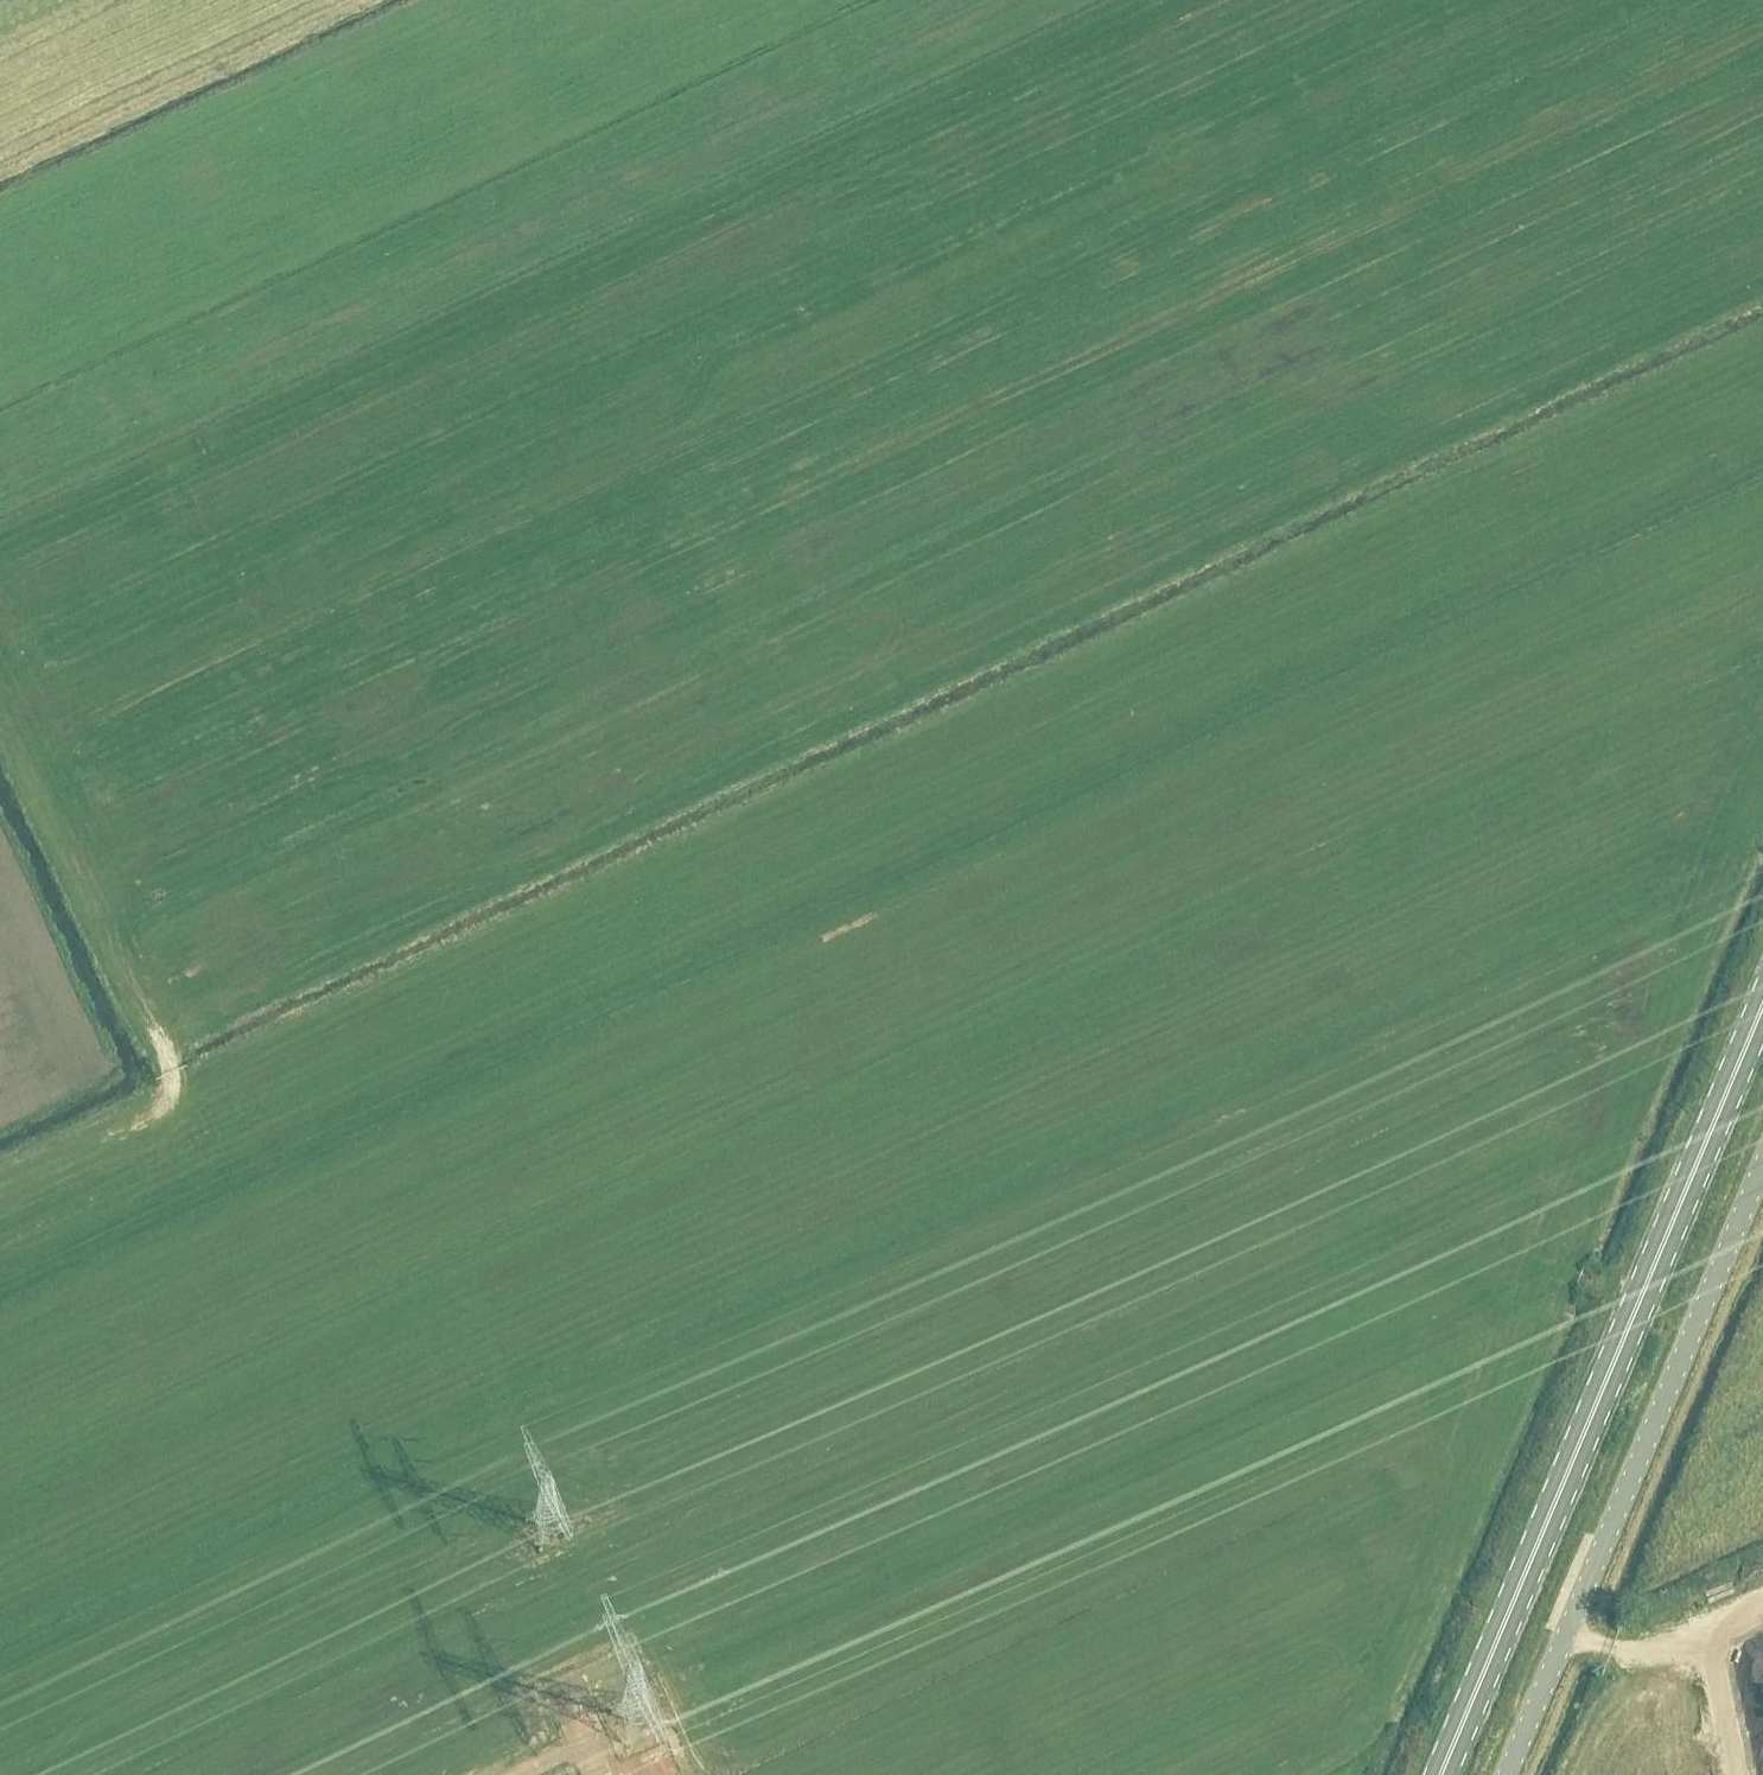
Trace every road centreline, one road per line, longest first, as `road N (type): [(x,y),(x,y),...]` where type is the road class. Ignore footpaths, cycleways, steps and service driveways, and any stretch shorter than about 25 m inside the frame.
road 1 (primary): [(1440,1774),(1762,1005)]
road 2 (unclassified): [(1505,1774),(1762,1161)]
road 3 (track): [(1762,1598),(1716,1642),(1618,1651),(1565,1633)]
road 4 (track): [(1742,1774),(1716,1642)]

